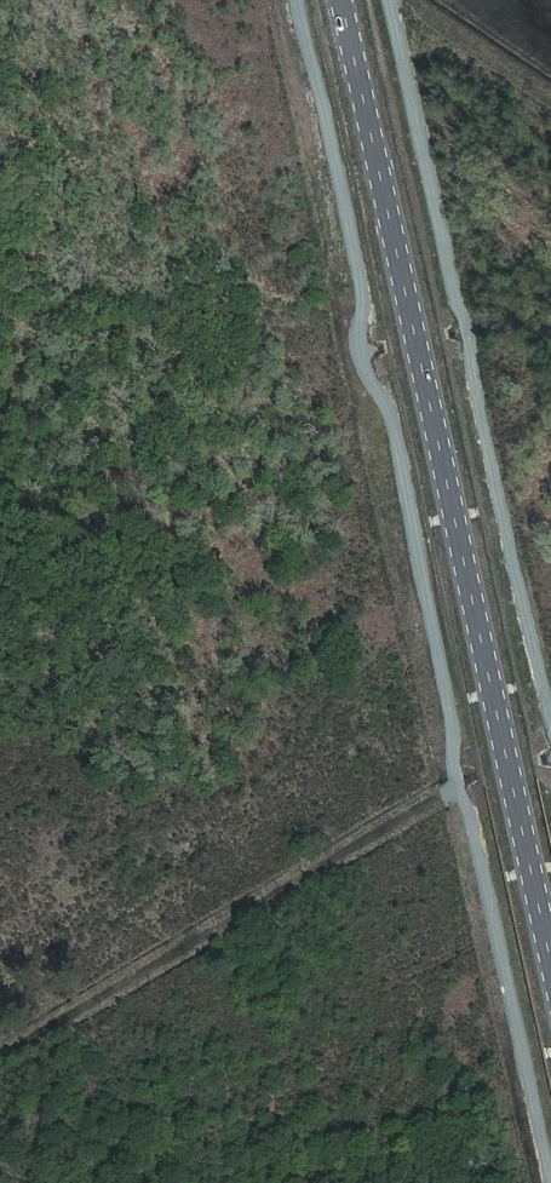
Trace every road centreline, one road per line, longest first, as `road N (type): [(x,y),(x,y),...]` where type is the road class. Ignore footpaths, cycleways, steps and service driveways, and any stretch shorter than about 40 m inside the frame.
road 1 (track): [(550,1182),(503,948),(459,787),(394,420),(360,348),(359,263),(297,0)]
road 2 (primary): [(550,956),(343,0)]
road 3 (track): [(392,0),(550,707)]
road 4 (track): [(459,787),(0,1074)]

